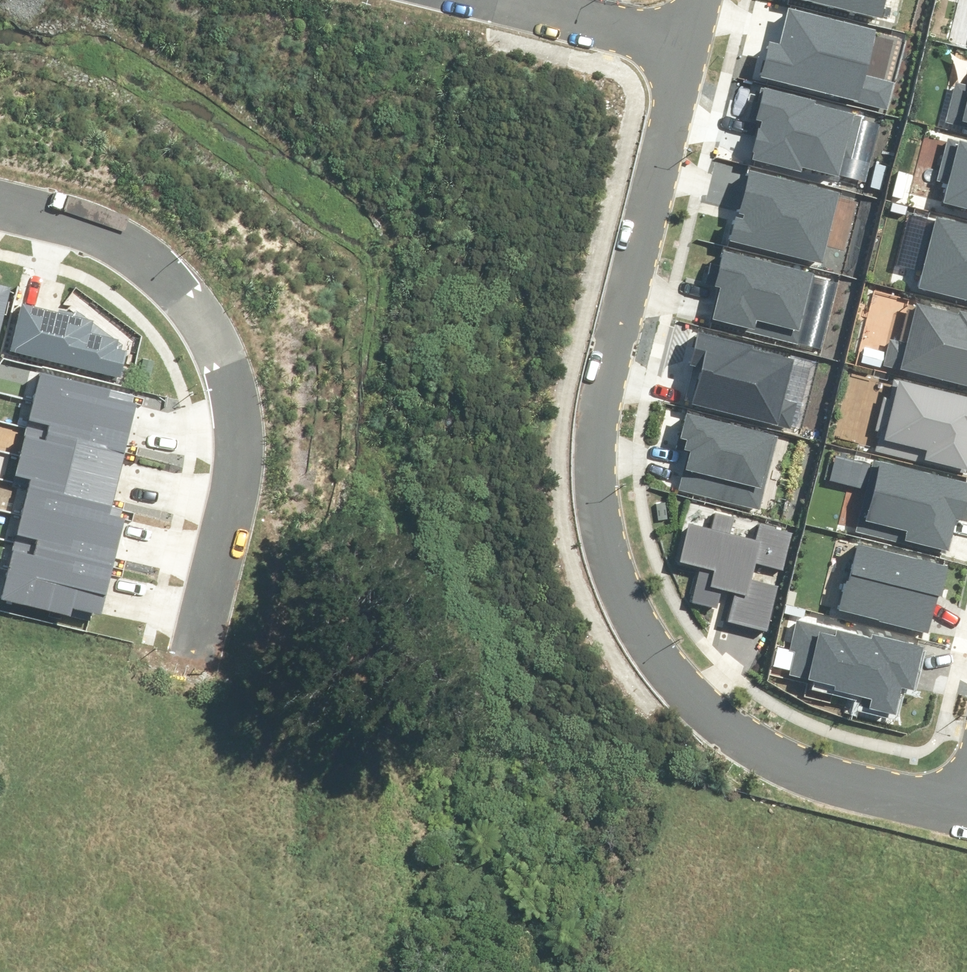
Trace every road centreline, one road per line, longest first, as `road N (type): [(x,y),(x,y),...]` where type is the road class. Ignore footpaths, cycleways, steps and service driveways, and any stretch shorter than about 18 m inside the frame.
road 1 (residential): [(684,36),(604,372),(593,503),(626,599),(689,690),(790,759),(961,808)]
road 2 (residential): [(0,204),(49,215),(161,279),(220,350),(236,395),(240,448),(194,650)]
road 3 (residential): [(684,36),(547,0)]

